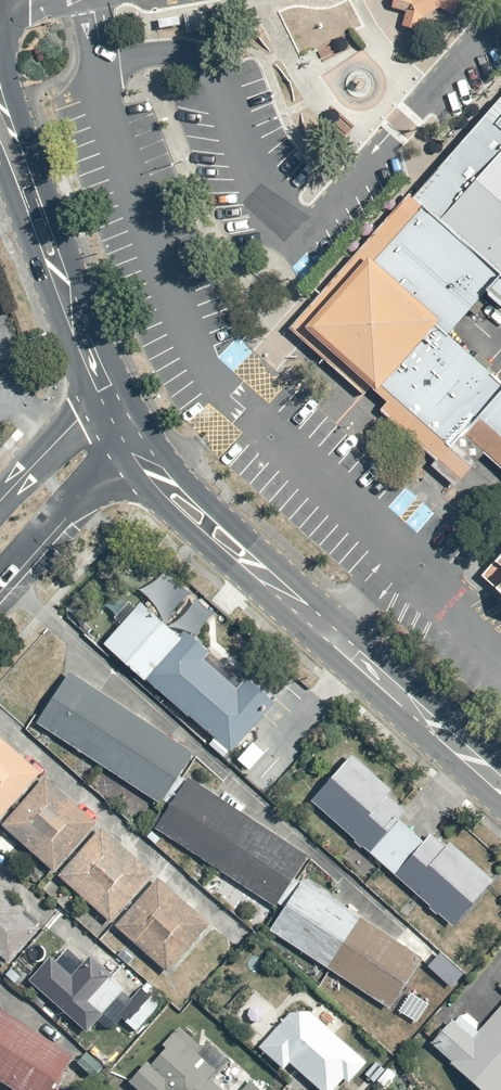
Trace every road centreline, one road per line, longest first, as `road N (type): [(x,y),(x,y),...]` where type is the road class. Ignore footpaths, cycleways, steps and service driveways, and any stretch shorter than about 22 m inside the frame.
road 1 (tertiary): [(500,785),(443,736),(409,694),(308,603),(269,581),(124,444)]
road 2 (residential): [(500,11),(317,226),(297,228)]
road 3 (secondary): [(100,402),(0,119)]
road 4 (secondary): [(124,444),(0,576)]
road 5 (secondary): [(0,505),(74,418),(100,402)]

